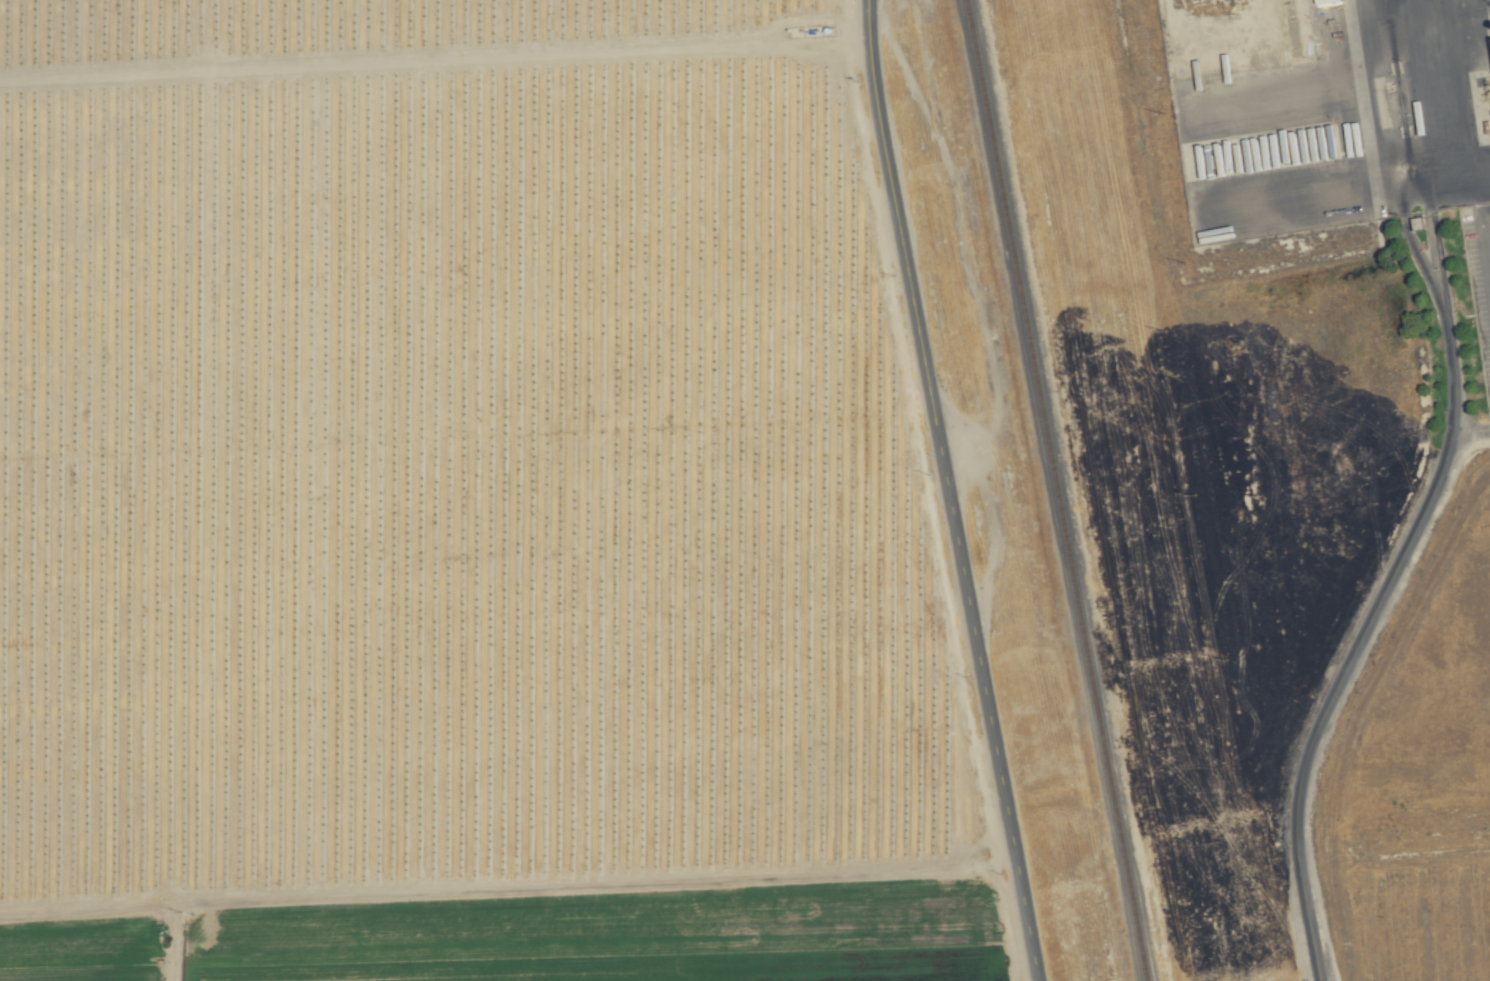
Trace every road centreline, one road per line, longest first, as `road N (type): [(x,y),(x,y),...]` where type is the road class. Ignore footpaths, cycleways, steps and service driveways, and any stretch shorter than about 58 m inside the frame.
road 1 (secondary): [(867,0),(878,123),(1035,980)]
road 2 (track): [(178,980),(181,915),(1016,876)]

